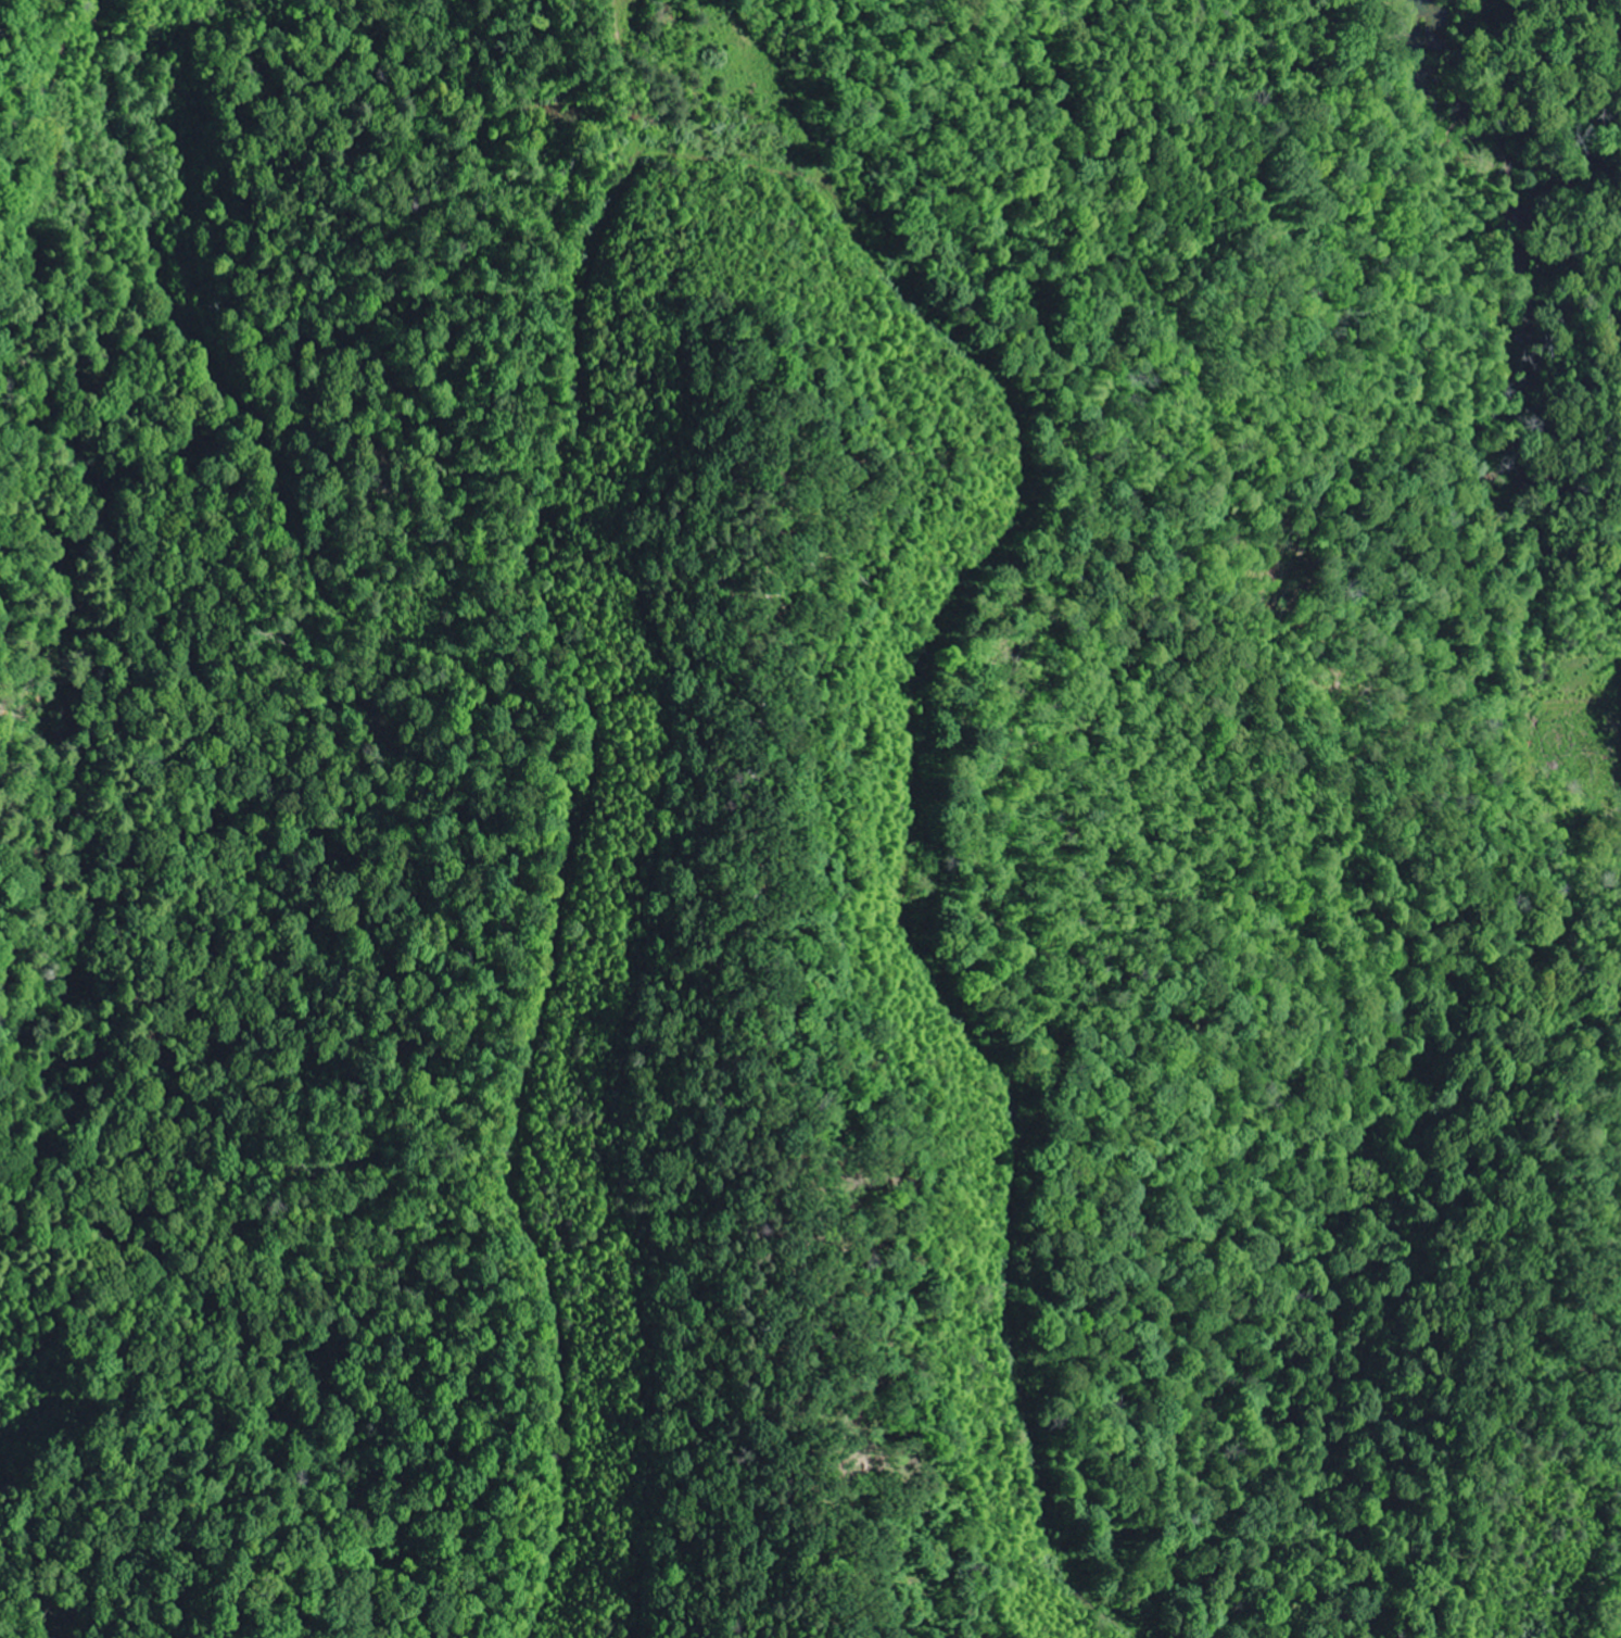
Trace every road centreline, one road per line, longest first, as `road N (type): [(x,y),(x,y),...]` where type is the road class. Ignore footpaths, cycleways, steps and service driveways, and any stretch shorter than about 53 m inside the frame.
road 1 (track): [(0,514),(59,821),(74,960),(98,1026),(74,1121),(0,1157)]
road 2 (track): [(132,0),(48,105),(0,244)]

